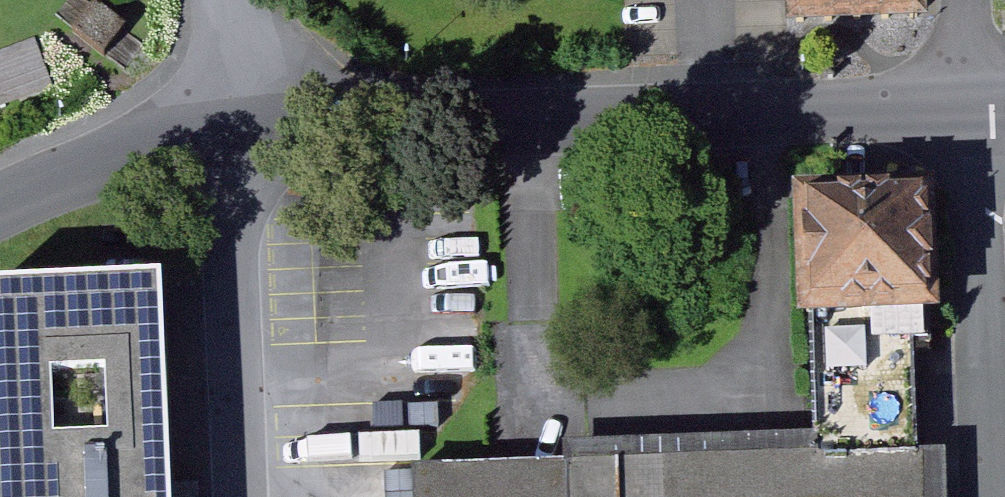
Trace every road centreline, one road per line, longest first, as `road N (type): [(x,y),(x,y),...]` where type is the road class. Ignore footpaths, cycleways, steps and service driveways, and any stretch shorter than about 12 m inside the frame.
road 1 (residential): [(982,102),(256,126)]
road 2 (residential): [(982,102),(996,496)]
road 3 (residential): [(256,126),(77,165),(0,204)]
road 4 (residential): [(256,126),(236,0)]

